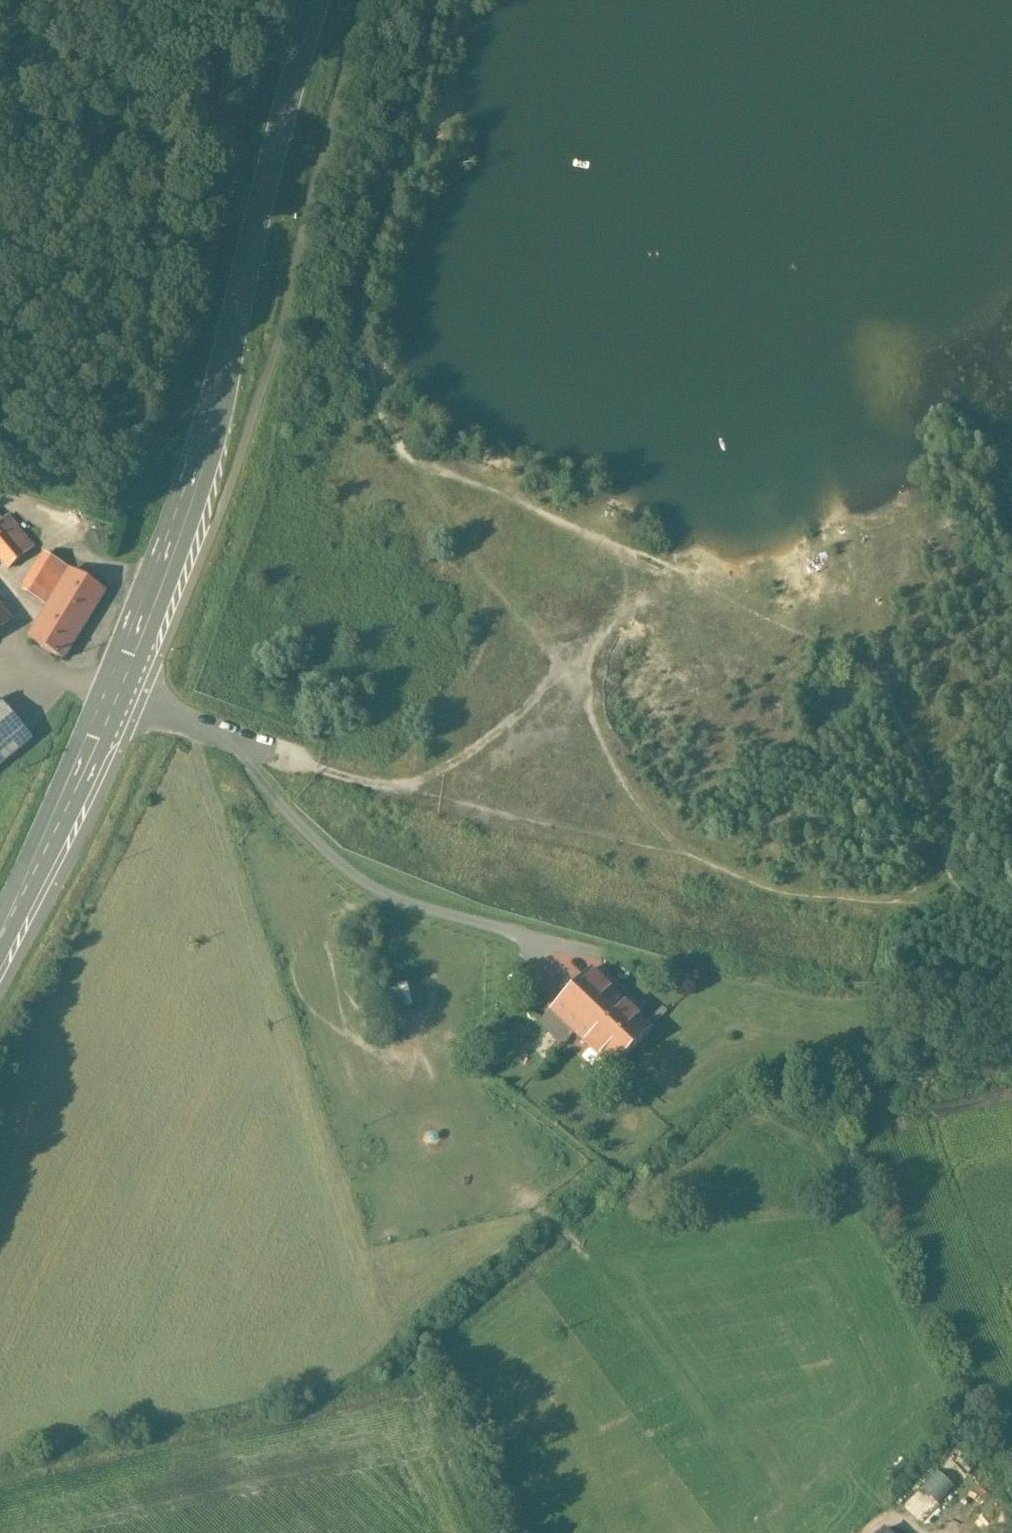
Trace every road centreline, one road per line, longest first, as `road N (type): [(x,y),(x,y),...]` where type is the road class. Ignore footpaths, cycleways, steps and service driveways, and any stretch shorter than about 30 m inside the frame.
road 1 (secondary): [(0,935),(177,535),(215,423),(254,232),(317,0)]

